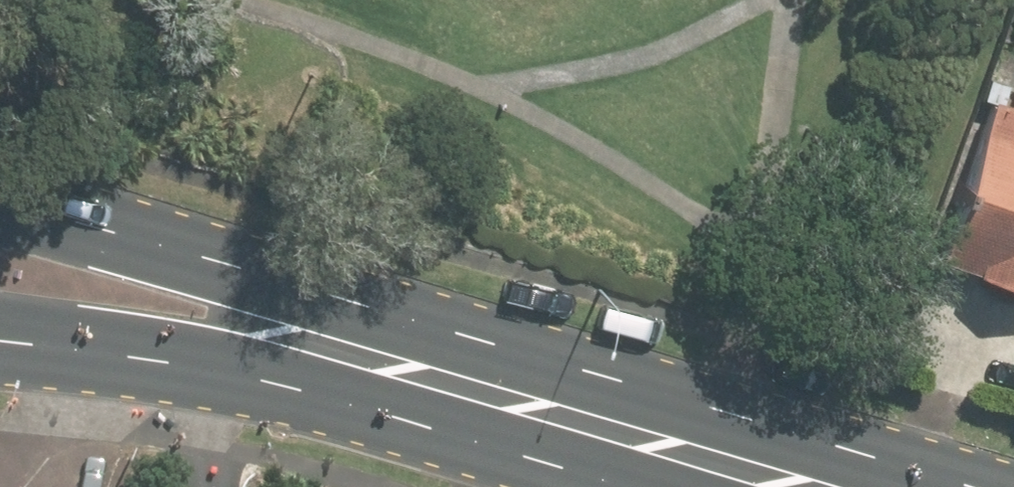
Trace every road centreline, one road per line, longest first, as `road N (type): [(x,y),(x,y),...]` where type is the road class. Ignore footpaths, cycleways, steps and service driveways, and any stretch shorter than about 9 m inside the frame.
road 1 (primary): [(0,195),(211,253),(717,456)]
road 2 (primary): [(717,456),(174,360),(0,339)]

